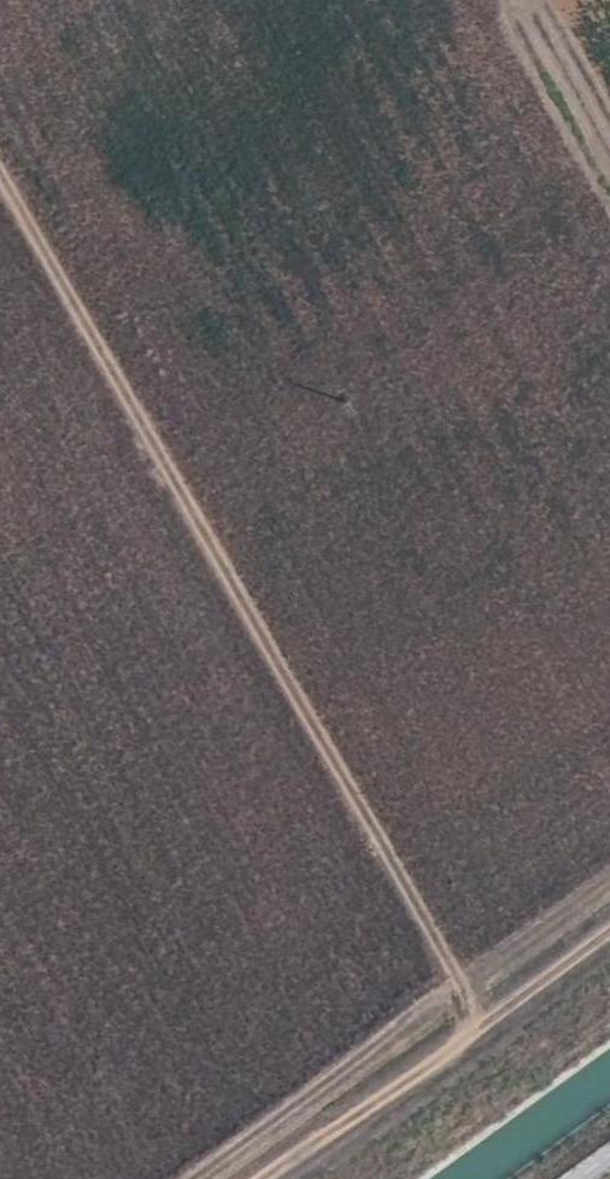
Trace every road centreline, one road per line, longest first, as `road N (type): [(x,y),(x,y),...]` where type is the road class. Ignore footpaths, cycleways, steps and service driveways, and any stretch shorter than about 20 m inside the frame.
road 1 (track): [(270,1178),(609,933)]

